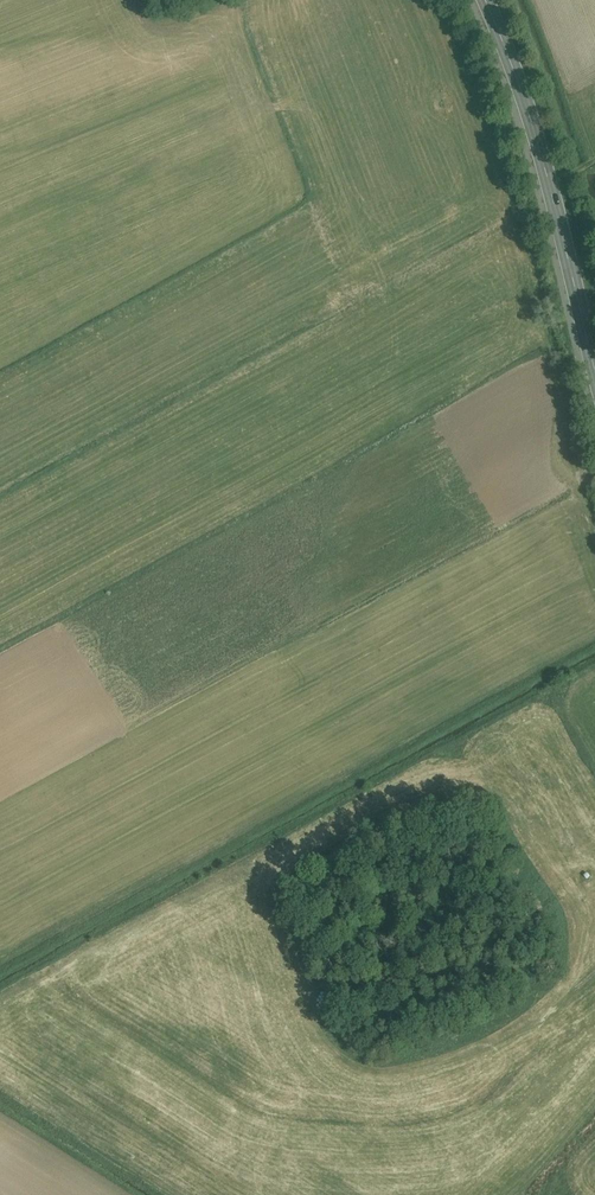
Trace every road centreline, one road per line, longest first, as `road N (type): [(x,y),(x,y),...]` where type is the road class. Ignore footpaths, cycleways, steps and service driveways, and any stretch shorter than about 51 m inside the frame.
road 1 (primary): [(594,336),(509,45),(486,0)]

